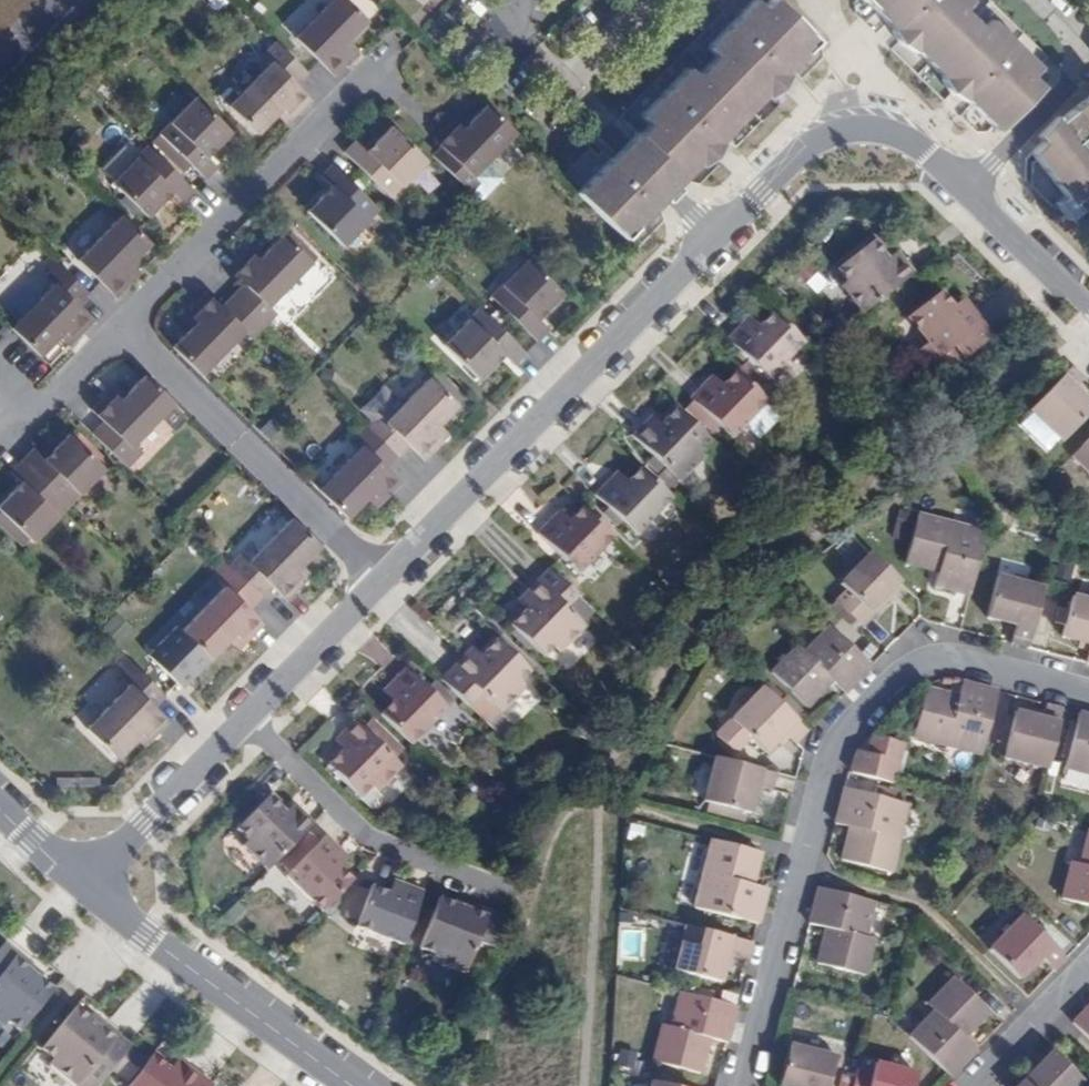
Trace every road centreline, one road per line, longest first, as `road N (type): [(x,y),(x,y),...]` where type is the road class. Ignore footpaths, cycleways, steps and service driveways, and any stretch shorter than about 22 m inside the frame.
road 1 (residential): [(1088,310),(931,154),(873,128),(827,135),(788,165),(83,884)]
road 2 (residential): [(1088,691),(940,654),(909,665),(855,718),(827,763),(742,1085)]
road 3 (residential): [(354,1085),(83,884)]
road 4 (residential): [(973,1085),(1088,965)]

